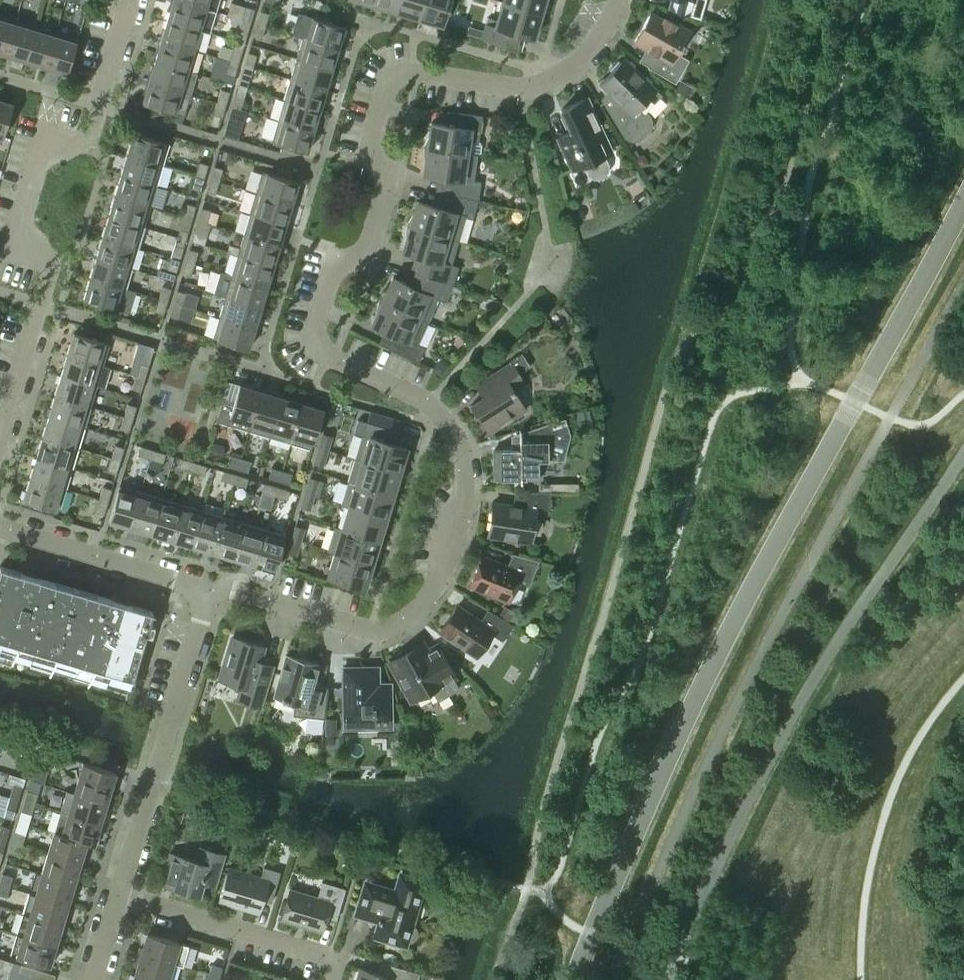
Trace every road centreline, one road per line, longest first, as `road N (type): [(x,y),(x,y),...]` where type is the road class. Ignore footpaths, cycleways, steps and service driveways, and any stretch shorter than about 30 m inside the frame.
road 1 (residential): [(210,584),(371,635),(406,622),(433,594),(463,515),(465,473),(425,410),(337,367),(318,340),(326,290),(366,238),(379,195),(378,106),(394,81),(427,76),(520,91),(580,55),(614,0)]
road 2 (unclassified): [(575,979),(722,651),(963,202)]
road 3 (residential): [(210,584),(118,894)]
road 4 (residential): [(40,306),(52,265),(16,237),(28,192),(41,150),(88,141),(99,105)]
road 5 (residential): [(332,979),(329,955),(118,894)]
road 6 (residential): [(0,524),(210,584)]
road 7 (residential): [(0,457),(40,306)]

